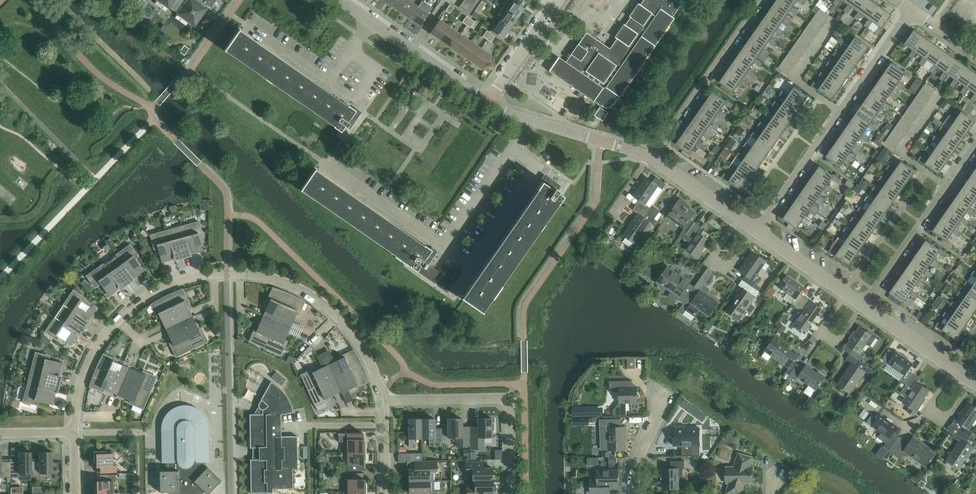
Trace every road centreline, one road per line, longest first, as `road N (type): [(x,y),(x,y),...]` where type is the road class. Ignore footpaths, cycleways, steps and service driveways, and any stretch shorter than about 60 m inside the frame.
road 1 (unclassified): [(324,163),(445,245),(523,120)]
road 2 (residential): [(759,233),(912,12)]
road 3 (residential): [(650,160),(763,0)]
road 4 (residential): [(865,303),(975,142)]
road 5 (residential): [(489,103),(370,21)]
road 6 (residential): [(650,160),(523,120)]
road 7 (unclassified): [(489,103),(560,0)]
road 8 (residential): [(384,400),(509,400)]

